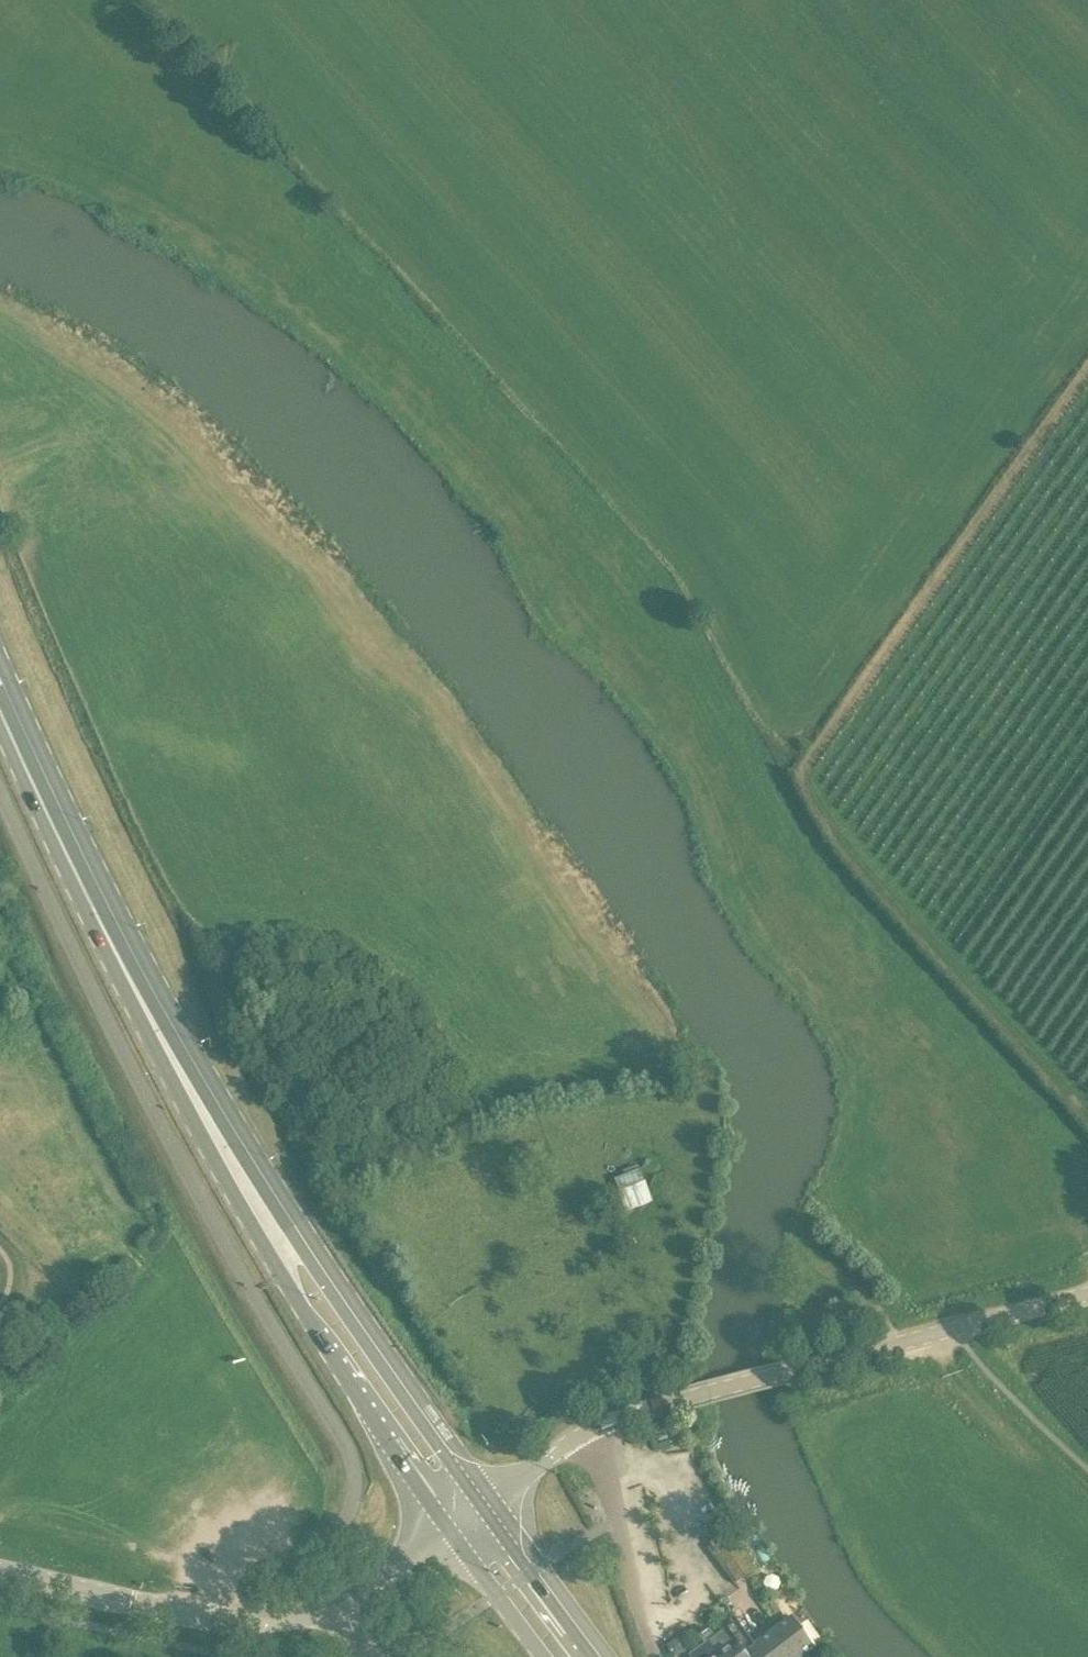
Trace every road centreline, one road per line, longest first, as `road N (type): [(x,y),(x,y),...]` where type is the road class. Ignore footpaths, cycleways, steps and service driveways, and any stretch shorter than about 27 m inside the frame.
road 1 (unclassified): [(342,1603),(332,1567),(354,1493),(348,1454),(174,1154),(0,793)]
road 2 (unclassified): [(481,1506),(613,1419),(1087,1294)]
road 3 (primary): [(144,1009),(168,1072),(287,1290),(452,1533)]
road 4 (primary): [(481,1506),(200,1080),(144,1009)]
road 5 (tertiary): [(342,1603),(278,1616),(191,1617),(0,1574)]
road 6 (primary): [(144,1009),(75,879),(0,699)]
road 7 (primary): [(588,1656),(481,1506)]
road 8 (primary): [(452,1533),(548,1656)]
road 9 (tertiary): [(342,1603),(452,1533)]

